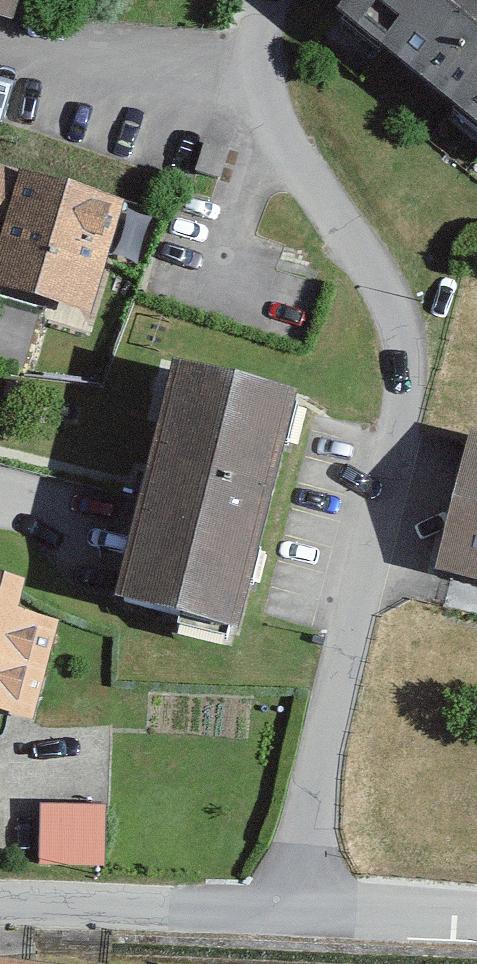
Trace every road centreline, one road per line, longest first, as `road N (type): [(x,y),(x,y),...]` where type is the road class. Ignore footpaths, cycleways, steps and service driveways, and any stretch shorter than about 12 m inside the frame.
road 1 (residential): [(277,908),(401,437),(397,327),(287,150),(256,39),(267,0)]
road 2 (residential): [(0,903),(277,908)]
road 3 (residential): [(277,908),(476,918)]

